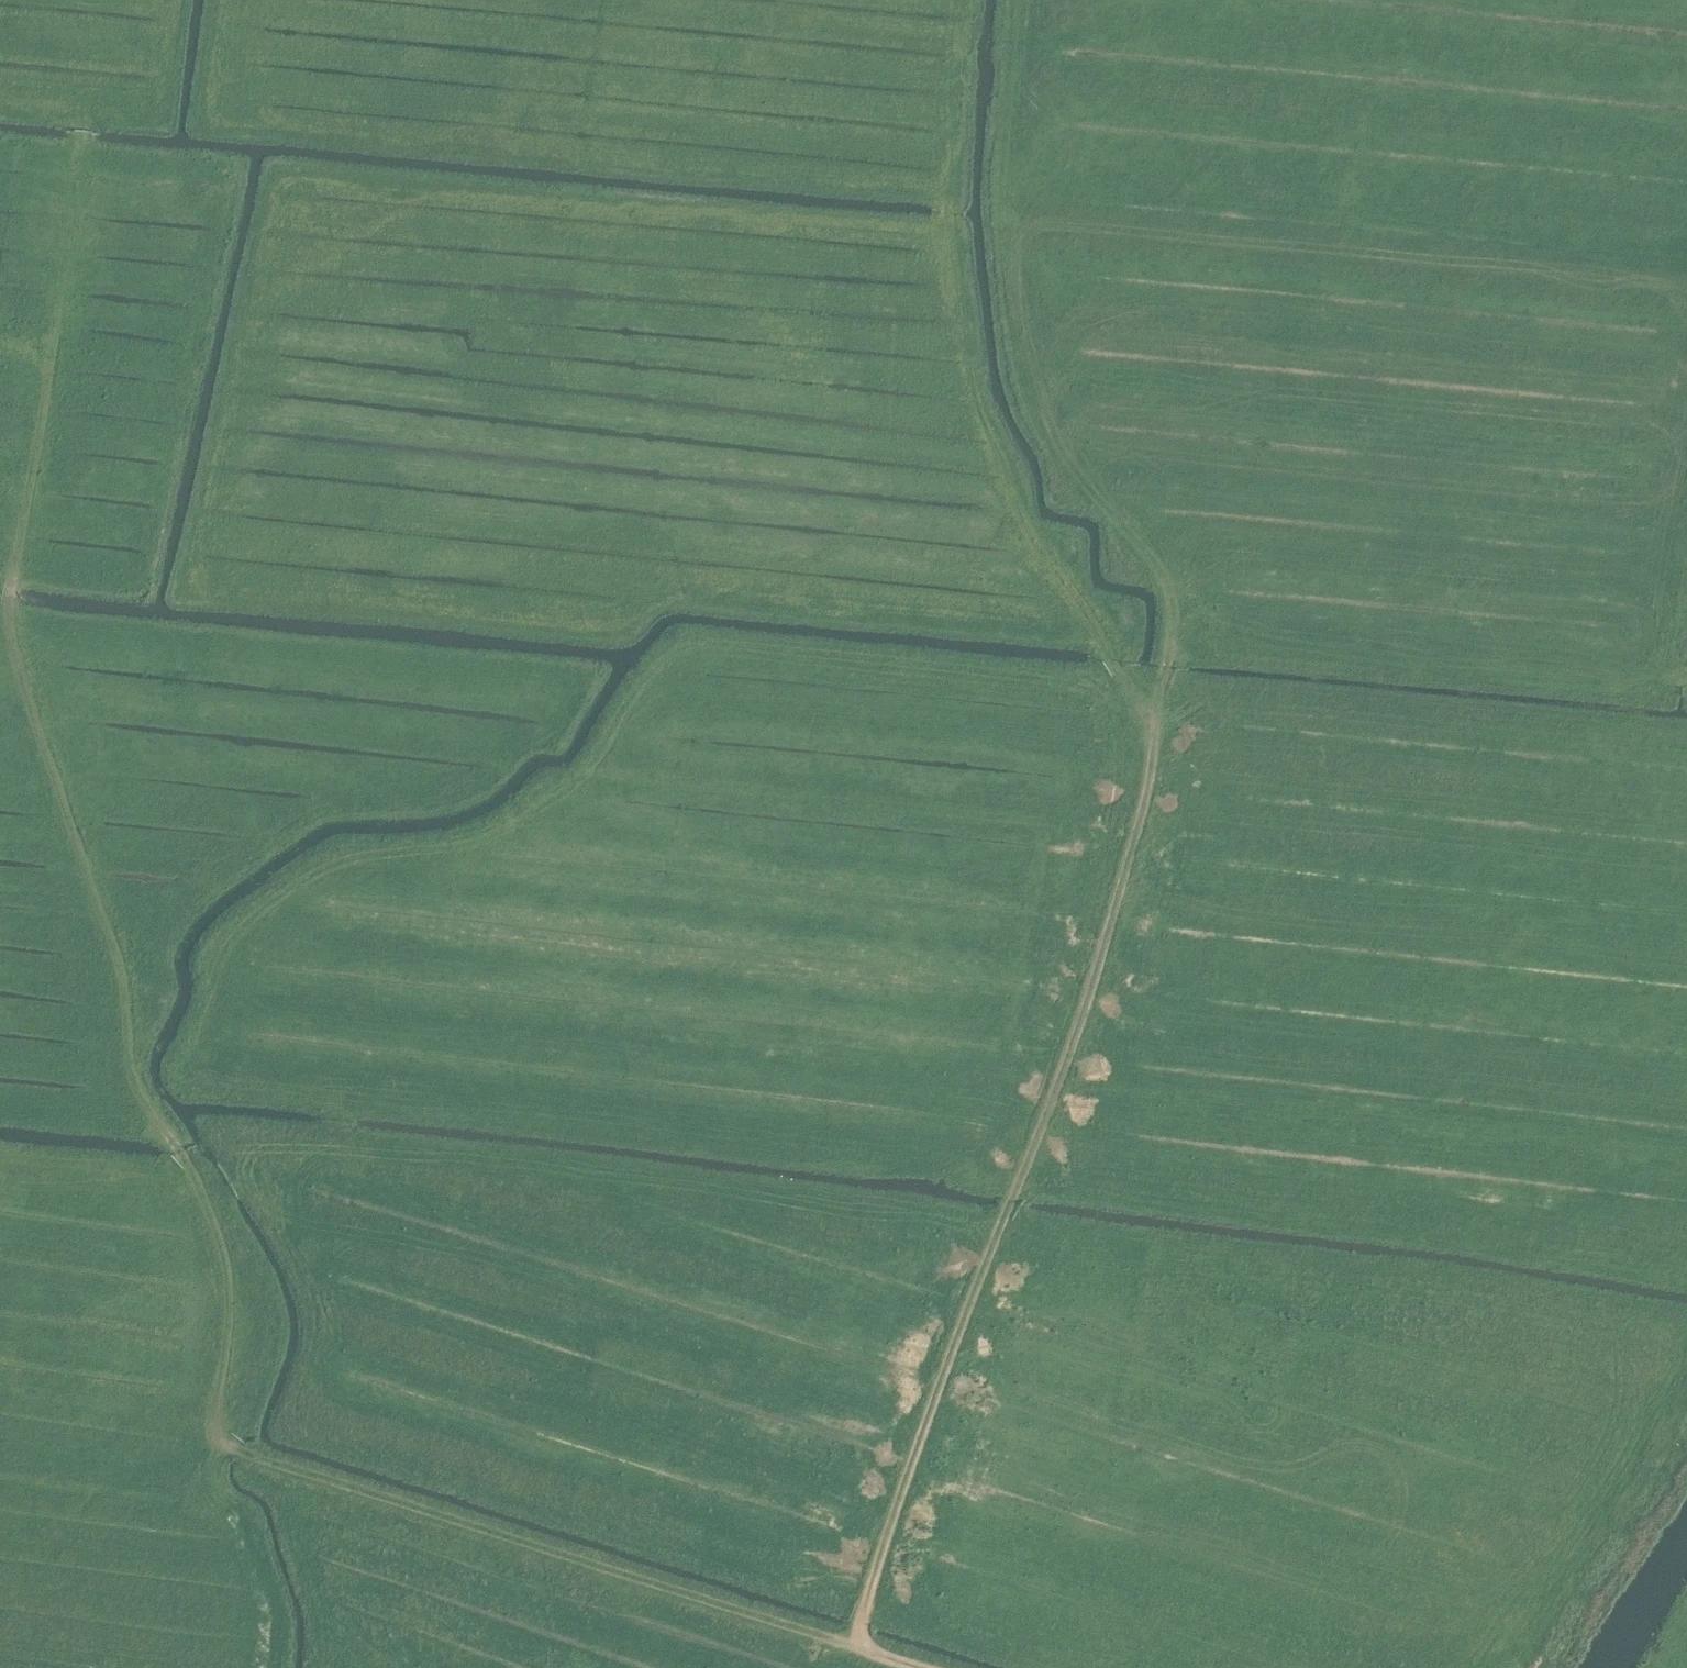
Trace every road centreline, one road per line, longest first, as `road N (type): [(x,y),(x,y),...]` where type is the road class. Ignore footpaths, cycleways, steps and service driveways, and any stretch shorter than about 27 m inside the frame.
road 1 (track): [(134,1078),(205,1191),(226,1306),(217,1435),(239,1450),(856,1643)]
road 2 (track): [(1157,727),(1137,851),(891,1517),(856,1643)]
road 3 (track): [(1007,207),(1024,376),(1051,446),(1127,524),(1173,601),(1157,727)]
road 4 (track): [(1157,727),(1053,564)]

